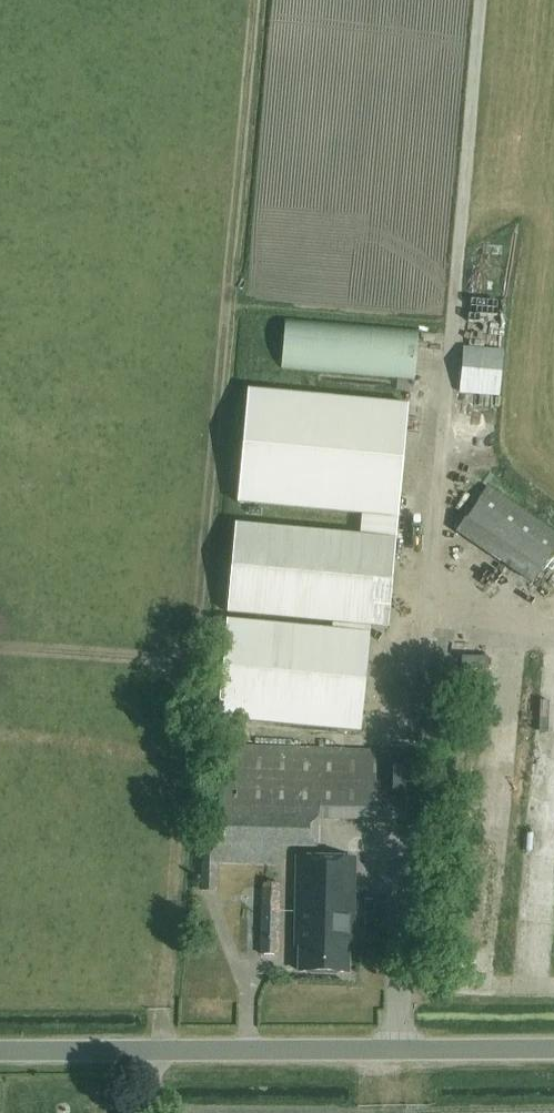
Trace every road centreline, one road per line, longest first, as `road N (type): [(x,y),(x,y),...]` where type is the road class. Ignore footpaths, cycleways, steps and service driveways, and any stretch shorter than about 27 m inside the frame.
road 1 (unclassified): [(553,1048),(0,1050)]

